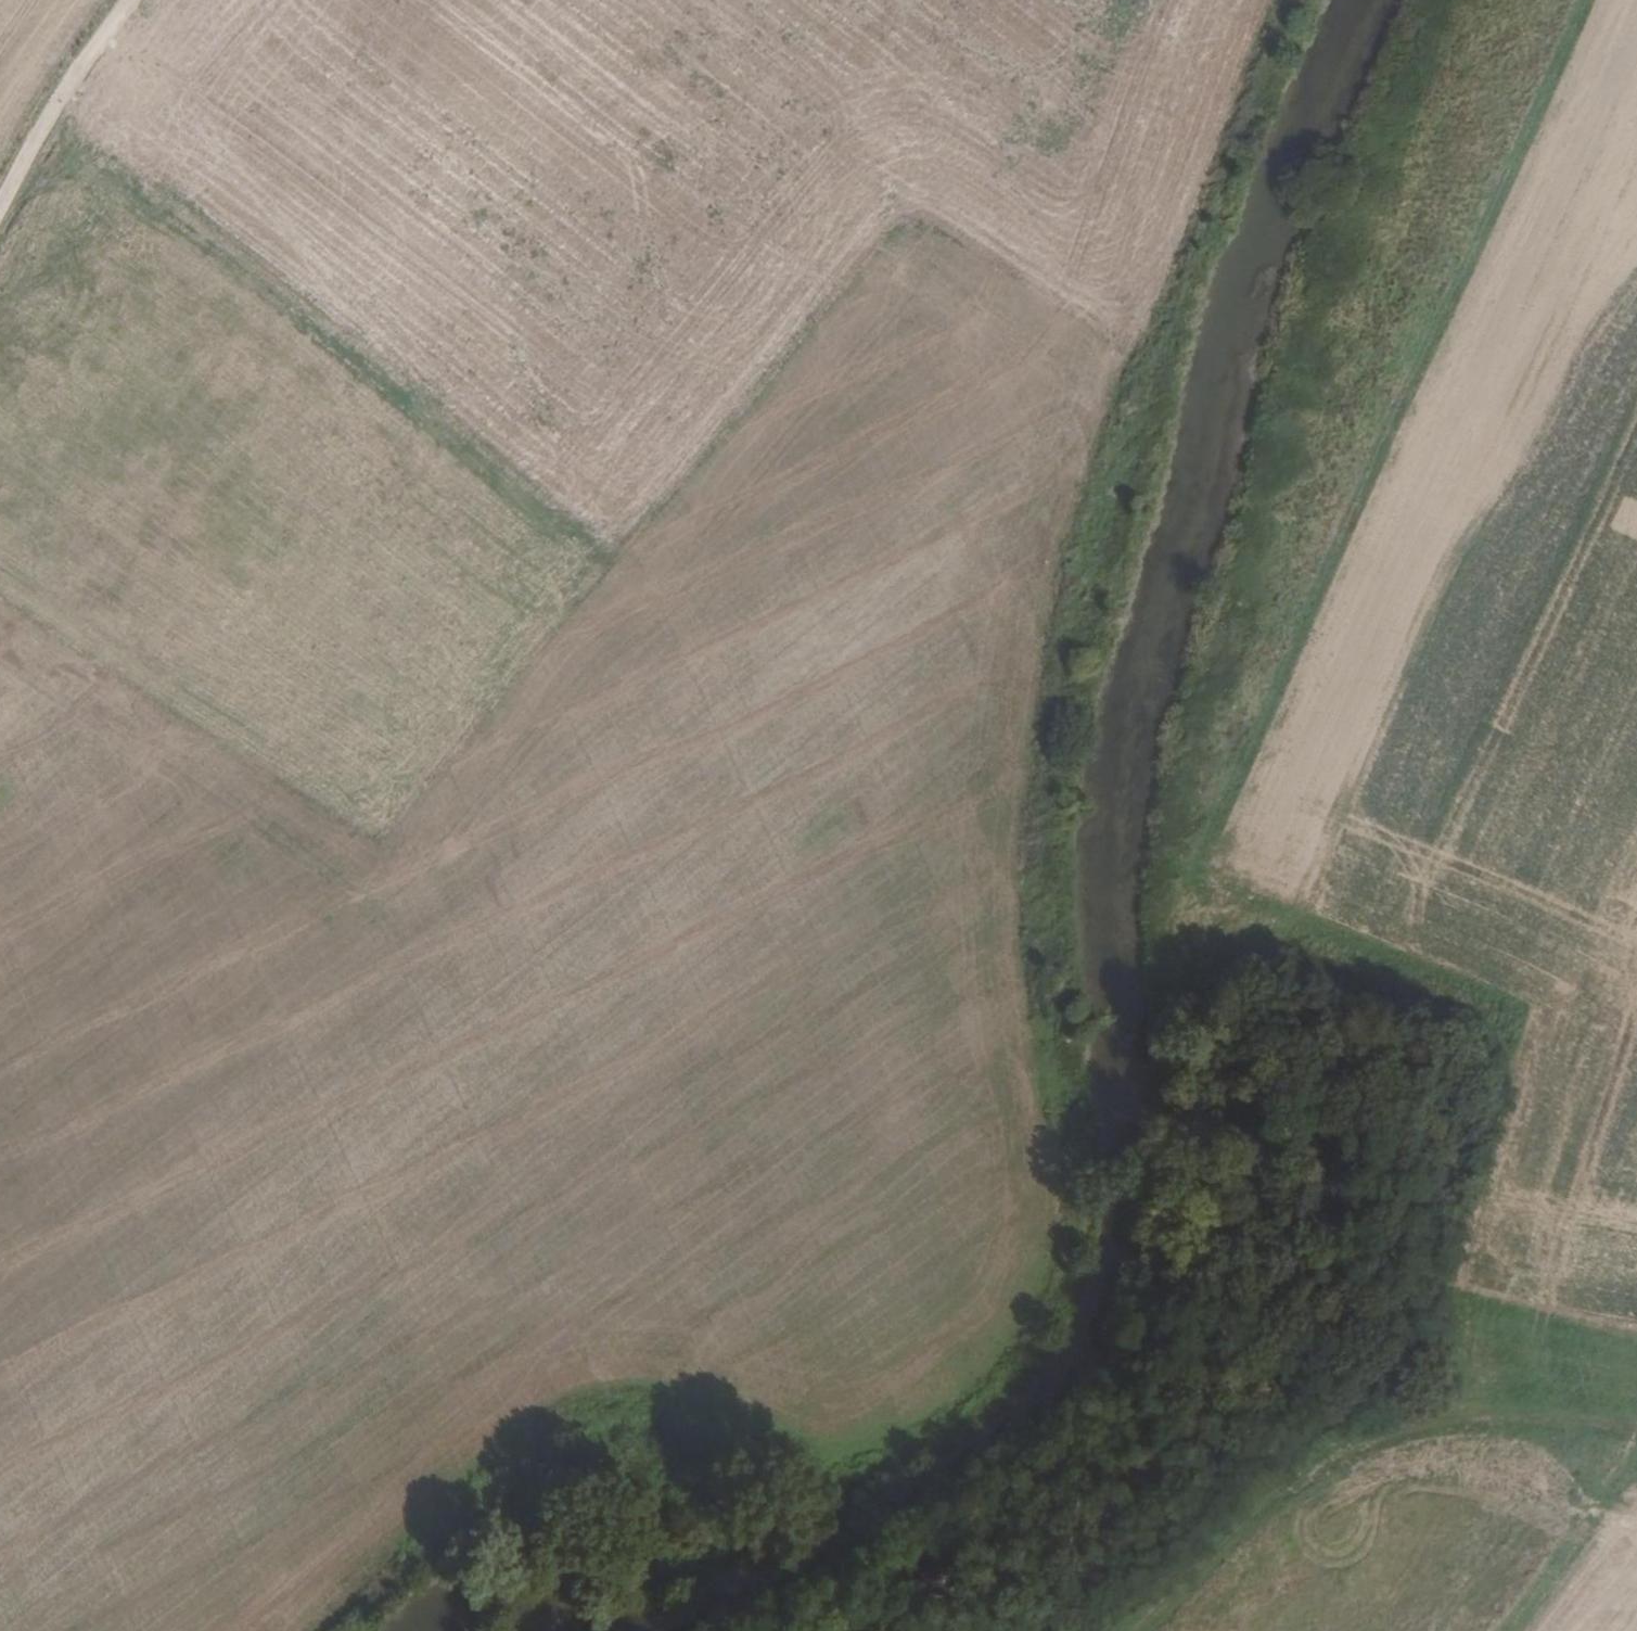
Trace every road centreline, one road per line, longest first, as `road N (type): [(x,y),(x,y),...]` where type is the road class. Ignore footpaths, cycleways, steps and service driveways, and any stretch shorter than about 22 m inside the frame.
road 1 (track): [(1636,1438),(1542,1424),(1407,1431),(1263,1490),(1117,1630)]
road 2 (track): [(0,203),(131,0)]

